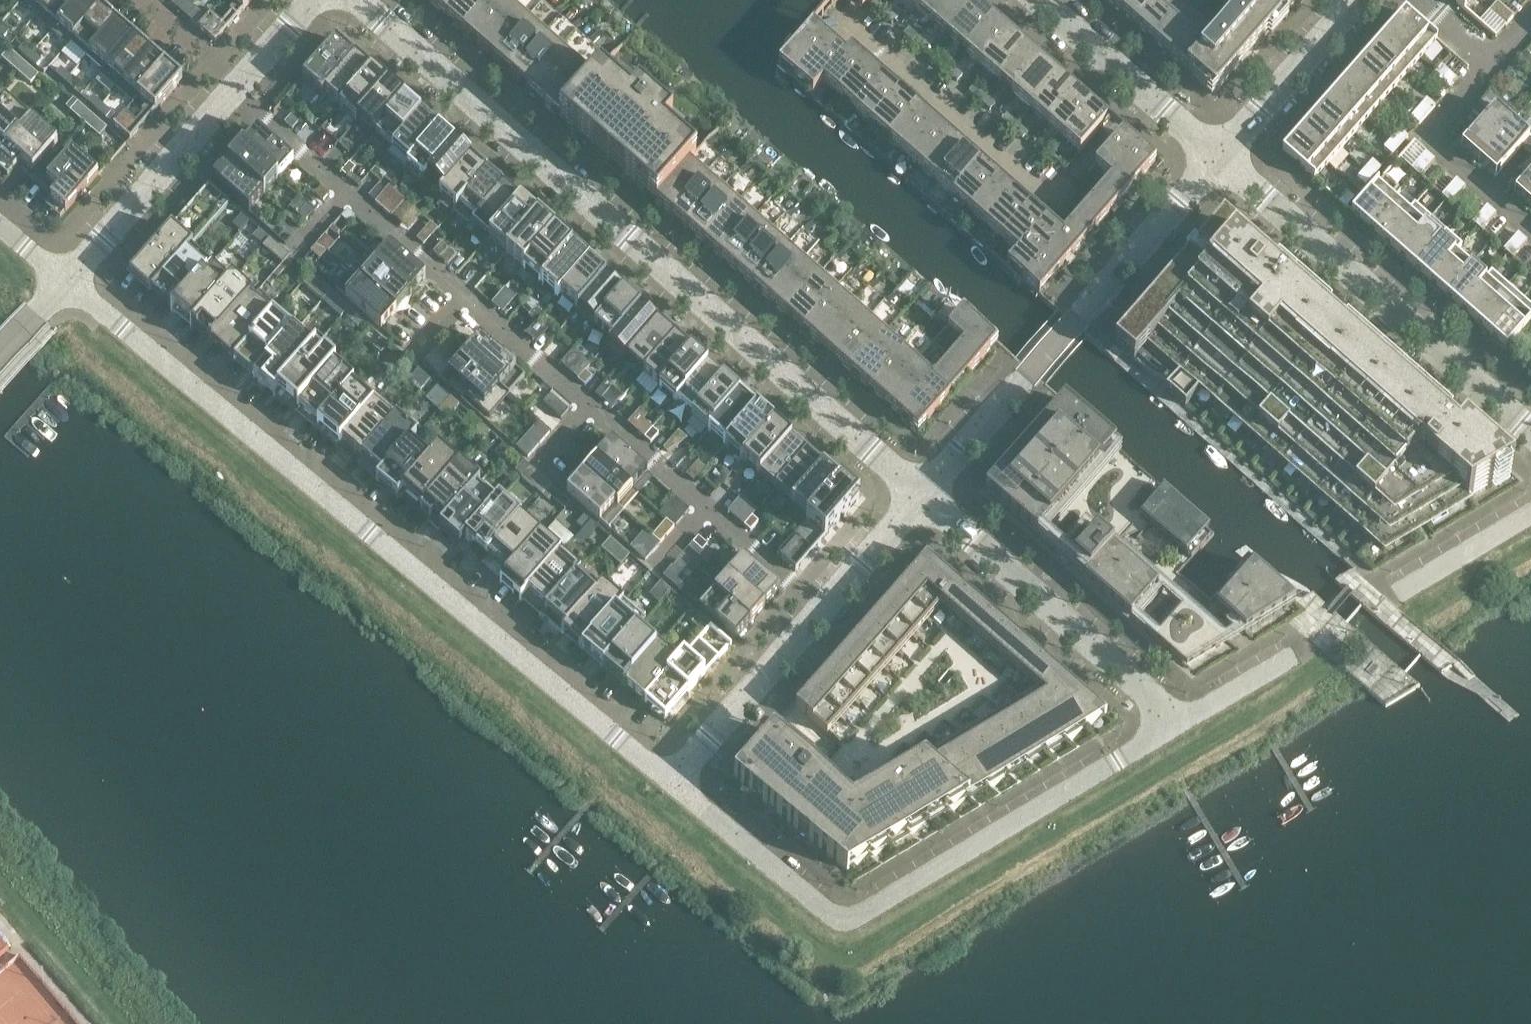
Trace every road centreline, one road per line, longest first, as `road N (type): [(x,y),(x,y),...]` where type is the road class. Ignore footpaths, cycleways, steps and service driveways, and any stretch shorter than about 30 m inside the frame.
road 1 (residential): [(665,783),(68,281)]
road 2 (residential): [(361,0),(919,494)]
road 3 (residential): [(1181,720),(866,914),(845,920),(824,912),(665,783)]
road 4 (residential): [(1220,155),(919,494)]
road 5 (residential): [(1530,432),(1220,155)]
road 6 (residential): [(919,494),(1181,720)]
road 7 (residential): [(68,281),(233,94)]
road 8 (residential): [(1220,155),(1039,0)]
road 9 (residential): [(1500,62),(1431,140),(1530,226)]
road 10 (residential): [(819,608),(665,783)]
road 11 (residential): [(590,407),(464,296)]
road 12 (residential): [(464,296),(346,193)]
road 13 (residential): [(1530,516),(1397,596)]
road 14 (residential): [(705,508),(590,407)]
road 15 (residential): [(819,608),(705,508)]
road 16 (residential): [(919,494),(819,608)]
road 17 (residential): [(346,193),(233,94)]
road 18 (residential): [(1305,53),(1220,155)]
road 19 (residential): [(239,86),(140,0)]
road 20 (residential): [(1296,657),(1181,720)]

